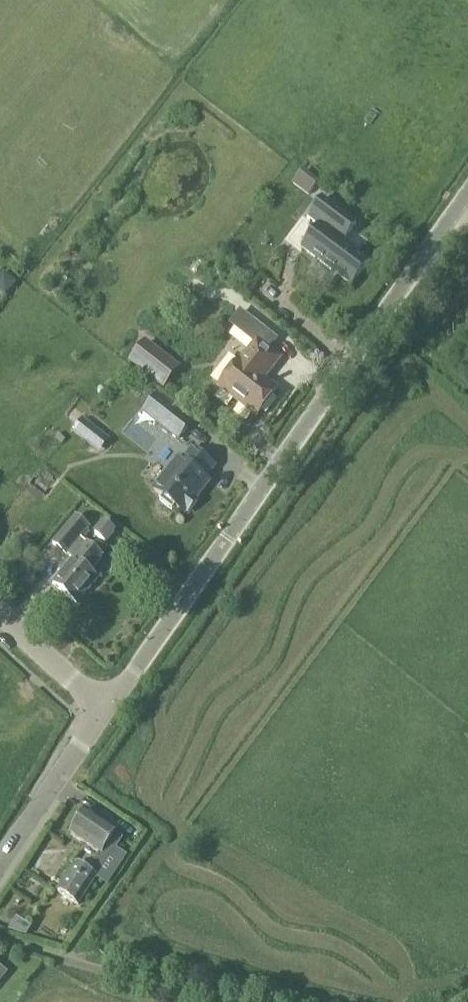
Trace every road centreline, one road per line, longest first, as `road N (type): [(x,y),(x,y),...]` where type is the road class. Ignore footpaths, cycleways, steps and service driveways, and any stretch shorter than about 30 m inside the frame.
road 1 (unclassified): [(106,706),(467,200)]
road 2 (unclassified): [(0,864),(106,706)]
road 3 (residential): [(106,706),(0,614)]

